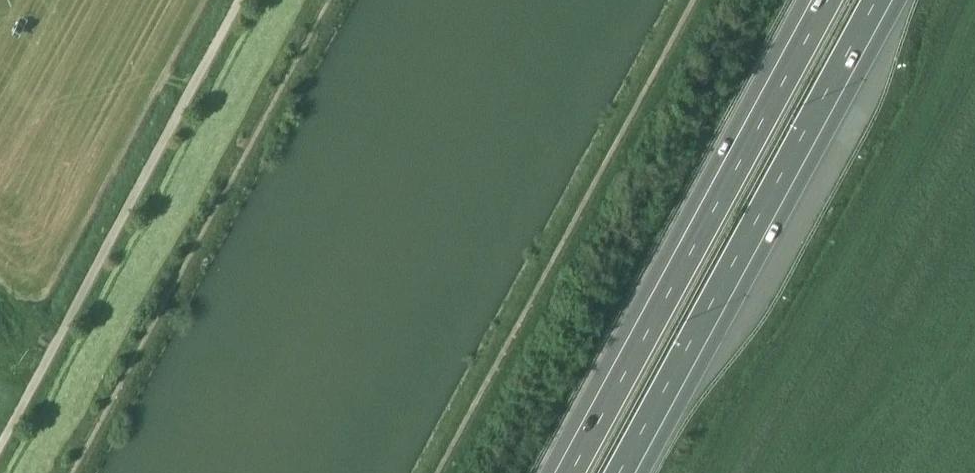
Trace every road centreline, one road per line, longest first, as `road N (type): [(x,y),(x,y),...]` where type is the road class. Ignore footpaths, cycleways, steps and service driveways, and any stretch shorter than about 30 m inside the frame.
road 1 (motorway): [(626,472),(884,0)]
road 2 (motorway): [(821,0),(565,472)]
road 3 (unclassified): [(0,452),(243,0)]

